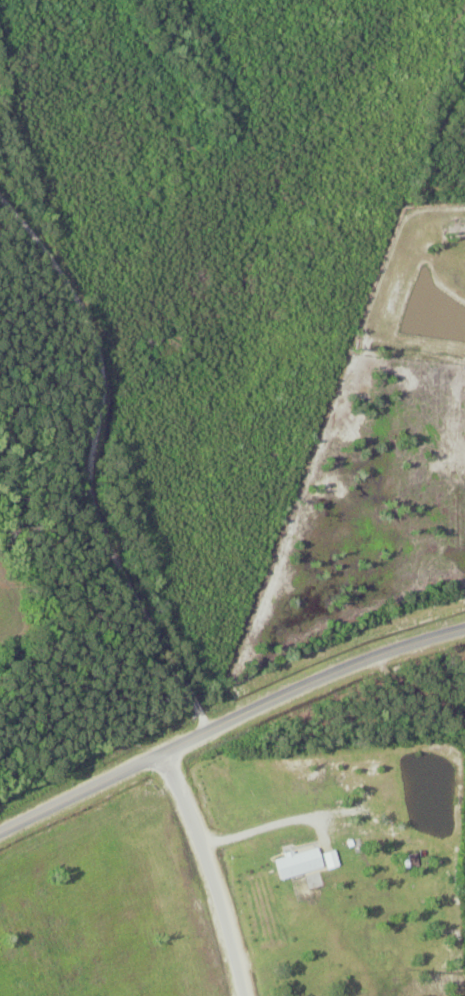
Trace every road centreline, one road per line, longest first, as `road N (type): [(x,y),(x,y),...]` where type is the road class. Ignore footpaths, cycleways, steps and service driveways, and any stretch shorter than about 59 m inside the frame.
road 1 (residential): [(464,623),(254,700),(0,828)]
road 2 (residential): [(242,995),(243,899),(173,741)]

